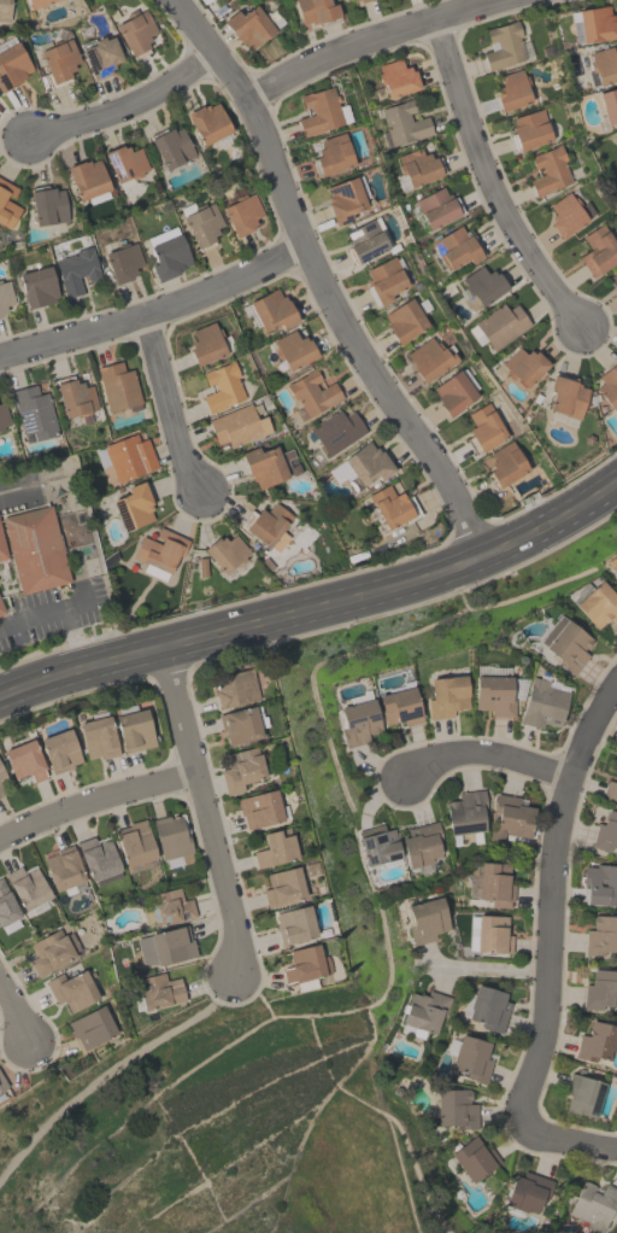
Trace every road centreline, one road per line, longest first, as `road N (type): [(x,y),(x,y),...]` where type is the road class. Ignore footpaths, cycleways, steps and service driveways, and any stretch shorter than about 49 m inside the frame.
road 1 (residential): [(176,0),(246,97),(330,304),(445,478),(483,559)]
road 2 (secondary): [(161,647),(483,559),(616,483)]
road 3 (residential): [(515,1110),(543,1022),(562,800),(616,679)]
road 4 (residential): [(161,647),(240,939),(233,987)]
road 5 (residential): [(434,16),(482,169),(580,323)]
road 6 (residential): [(0,354),(188,298),(304,247)]
road 7 (residential): [(246,97),(346,47),(488,0)]
road 8 (residential): [(25,135),(125,107),(216,53)]
road 9 (residential): [(0,836),(87,801),(195,772)]
road 10 (residential): [(143,314),(183,462),(200,490)]
road 11 (residential): [(401,778),(429,760),(466,752),(569,777)]
road 12 (secondary): [(0,697),(161,647)]

